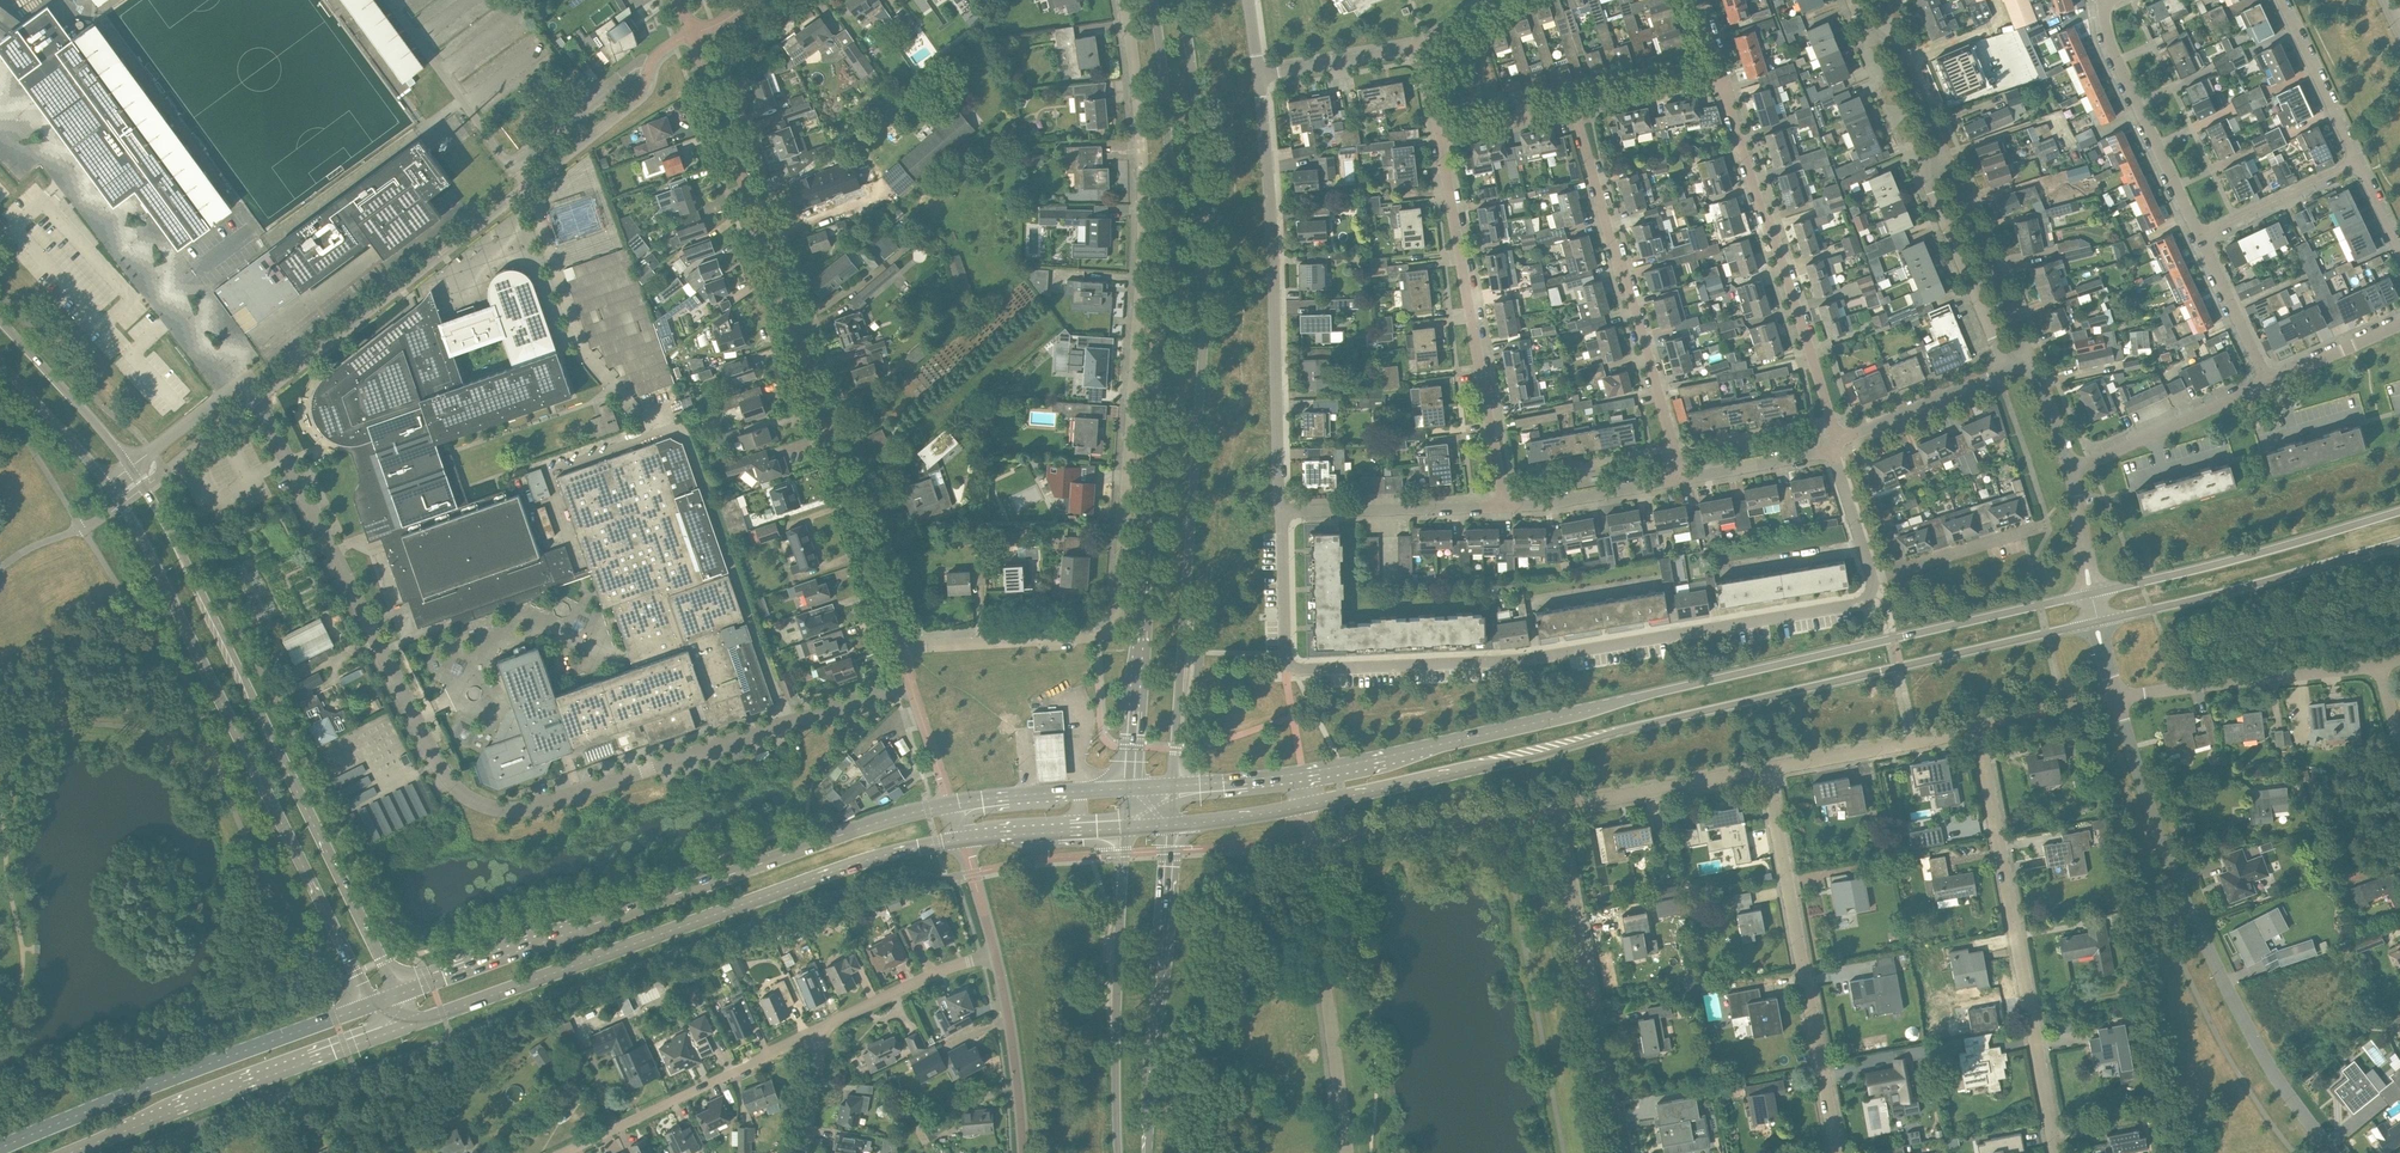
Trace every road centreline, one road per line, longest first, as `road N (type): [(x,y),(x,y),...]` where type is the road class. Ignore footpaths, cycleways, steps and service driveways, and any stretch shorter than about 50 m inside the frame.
road 1 (residential): [(910,684),(538,804),(493,807),(474,799),(444,773),(241,381)]
road 2 (residential): [(1122,0),(1141,135),(1143,247),(1119,609),(1112,628),(1094,635),(900,650)]
road 3 (secondary): [(1306,805),(2098,622)]
road 4 (secondary): [(2091,592),(1303,773)]
road 5 (tertiary): [(1151,0),(1168,183),(1130,788)]
road 6 (tertiary): [(1173,786),(1204,311),(1204,185),(1182,0)]
road 7 (residential): [(900,650),(691,33)]
road 8 (residential): [(1289,666),(1544,659),(1853,605),(1864,603),(1873,578)]
road 9 (secondary): [(397,1029),(843,868),(962,839)]
road 10 (secondary): [(399,993),(166,523),(130,467)]
road 11 (secondary): [(951,804),(799,849),(399,993)]
road 12 (secondary): [(108,484),(371,1004)]
road 13 (residential): [(2337,1152),(2268,1061),(2213,958),(2122,697)]
road 14 (residential): [(1283,510),(1259,76)]
road 15 (residential): [(2056,1152),(1976,728)]
road 16 (residential): [(2007,369),(1925,167),(1941,146),(1895,39),(1865,33),(1852,0)]
road 17 (secondary): [(371,1004),(0,1147)]
road 18 (residential): [(1838,1152),(1765,766)]
road 19 (residential): [(1684,481),(1575,107)]
road 20 (residential): [(1837,439),(1721,75)]
road 21 (residential): [(1503,507),(1440,138)]
road 22 (residential): [(1620,1152),(1555,808)]
road 23 (residential): [(241,381),(202,354),(55,169),(26,160),(0,136)]
road 24 (secondary): [(70,1152),(397,1029)]
road 25 (secondary): [(1150,1152),(1171,826)]
road 26 (secondary): [(1125,828),(1120,1152)]
road 27 (secondary): [(2399,511),(2091,592)]
road 28 (residential): [(1350,1152),(1311,838)]
road 29 (secondary): [(2098,622),(2399,542)]
road 30 (residential): [(561,1152),(815,1030)]
road 31 (residential): [(2122,697),(2377,666)]
road 32 (residential): [(2201,239),(2112,51),(2103,3)]
road 33 (residential): [(1311,838),(1555,808)]
road 34 (residential): [(1283,510),(1503,507)]
road 35 (residential): [(1765,766),(1976,728)]
road 36 (residential): [(1555,808),(1765,766)]
road 37 (unclassified): [(1025,1152),(996,955)]
road 38 (secondary): [(130,467),(0,319)]
road 39 (residential): [(815,1030),(946,969),(996,955)]
road 40 (residential): [(2361,166),(2280,0)]
road 41 (residential): [(1837,439),(2007,369)]
road 42 (residential): [(1503,507),(1684,481)]
road 43 (secondary): [(1130,788),(951,804)]
road 44 (residential): [(2201,239),(2361,166)]
road 45 (residential): [(1873,578),(2039,528)]
road 46 (residential): [(1259,76),(1425,46)]
road 47 (secondary): [(962,839),(1125,828)]
road 48 (secondary): [(0,362),(108,484)]
road 49 (residential): [(2265,384),(2201,239)]
road 50 (residential): [(1289,666),(1283,510)]
road 51 (residential): [(1684,481),(1832,450)]
road 52 (residential): [(1575,107),(1721,75)]
road 53 (residential): [(2007,369),(2031,359),(2071,472)]
road 54 (residential): [(130,467),(241,381)]
road 55 (residential): [(1440,138),(1575,107)]
road 56 (secondary): [(1171,826),(1306,805)]
road 57 (residential): [(1873,578),(1832,450)]
road 58 (residential): [(2278,377),(2399,323)]
road 59 (secondary): [(1303,773),(1173,786)]
road 60 (residential): [(910,684),(951,804)]
road 61 (residential): [(2151,436),(2265,384)]
road 62 (residential): [(801,1152),(818,1056),(815,1030)]
road 63 (residential): [(2071,472),(2091,592)]
road 64 (unclassified): [(996,955),(962,839)]

